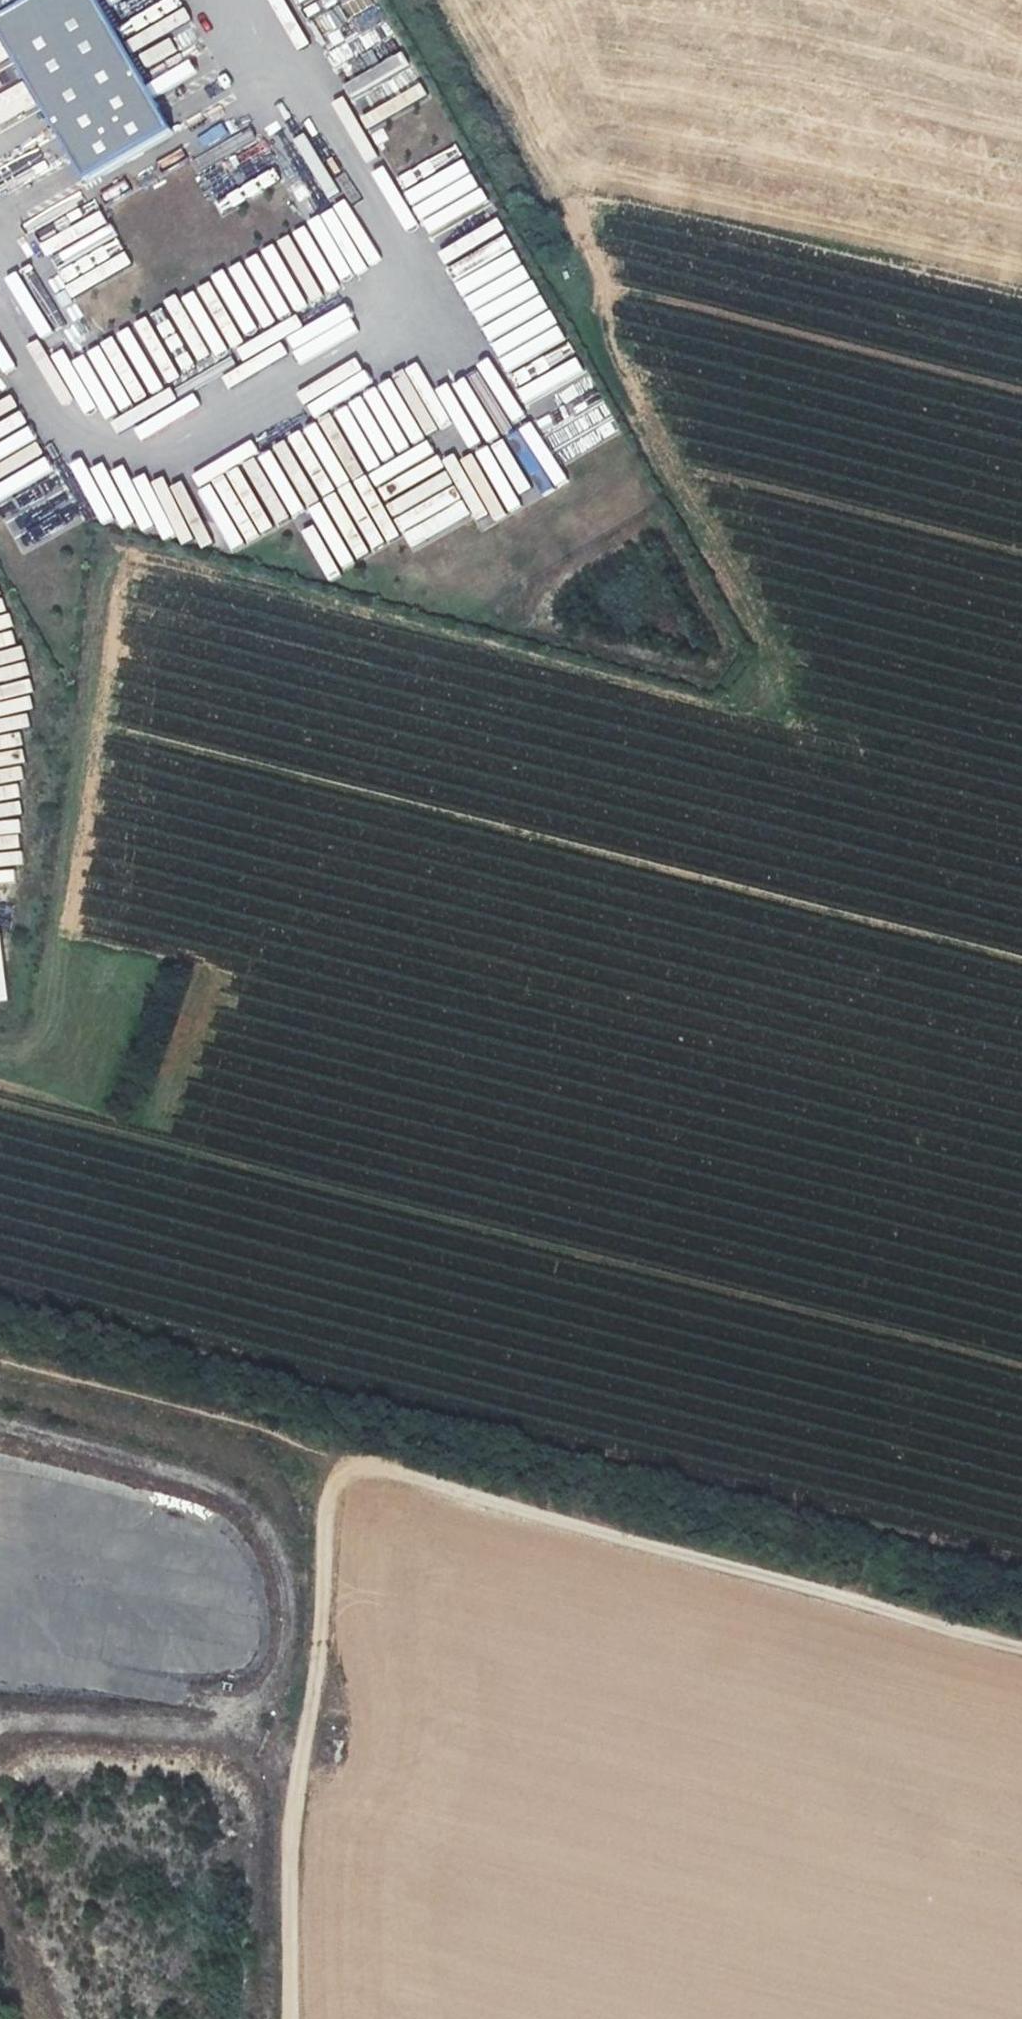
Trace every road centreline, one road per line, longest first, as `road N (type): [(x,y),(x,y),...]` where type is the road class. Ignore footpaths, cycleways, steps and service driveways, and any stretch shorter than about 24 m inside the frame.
road 1 (track): [(1021,1643),(342,1463)]
road 2 (track): [(342,1463),(329,1506),(291,1835),(289,2018)]

